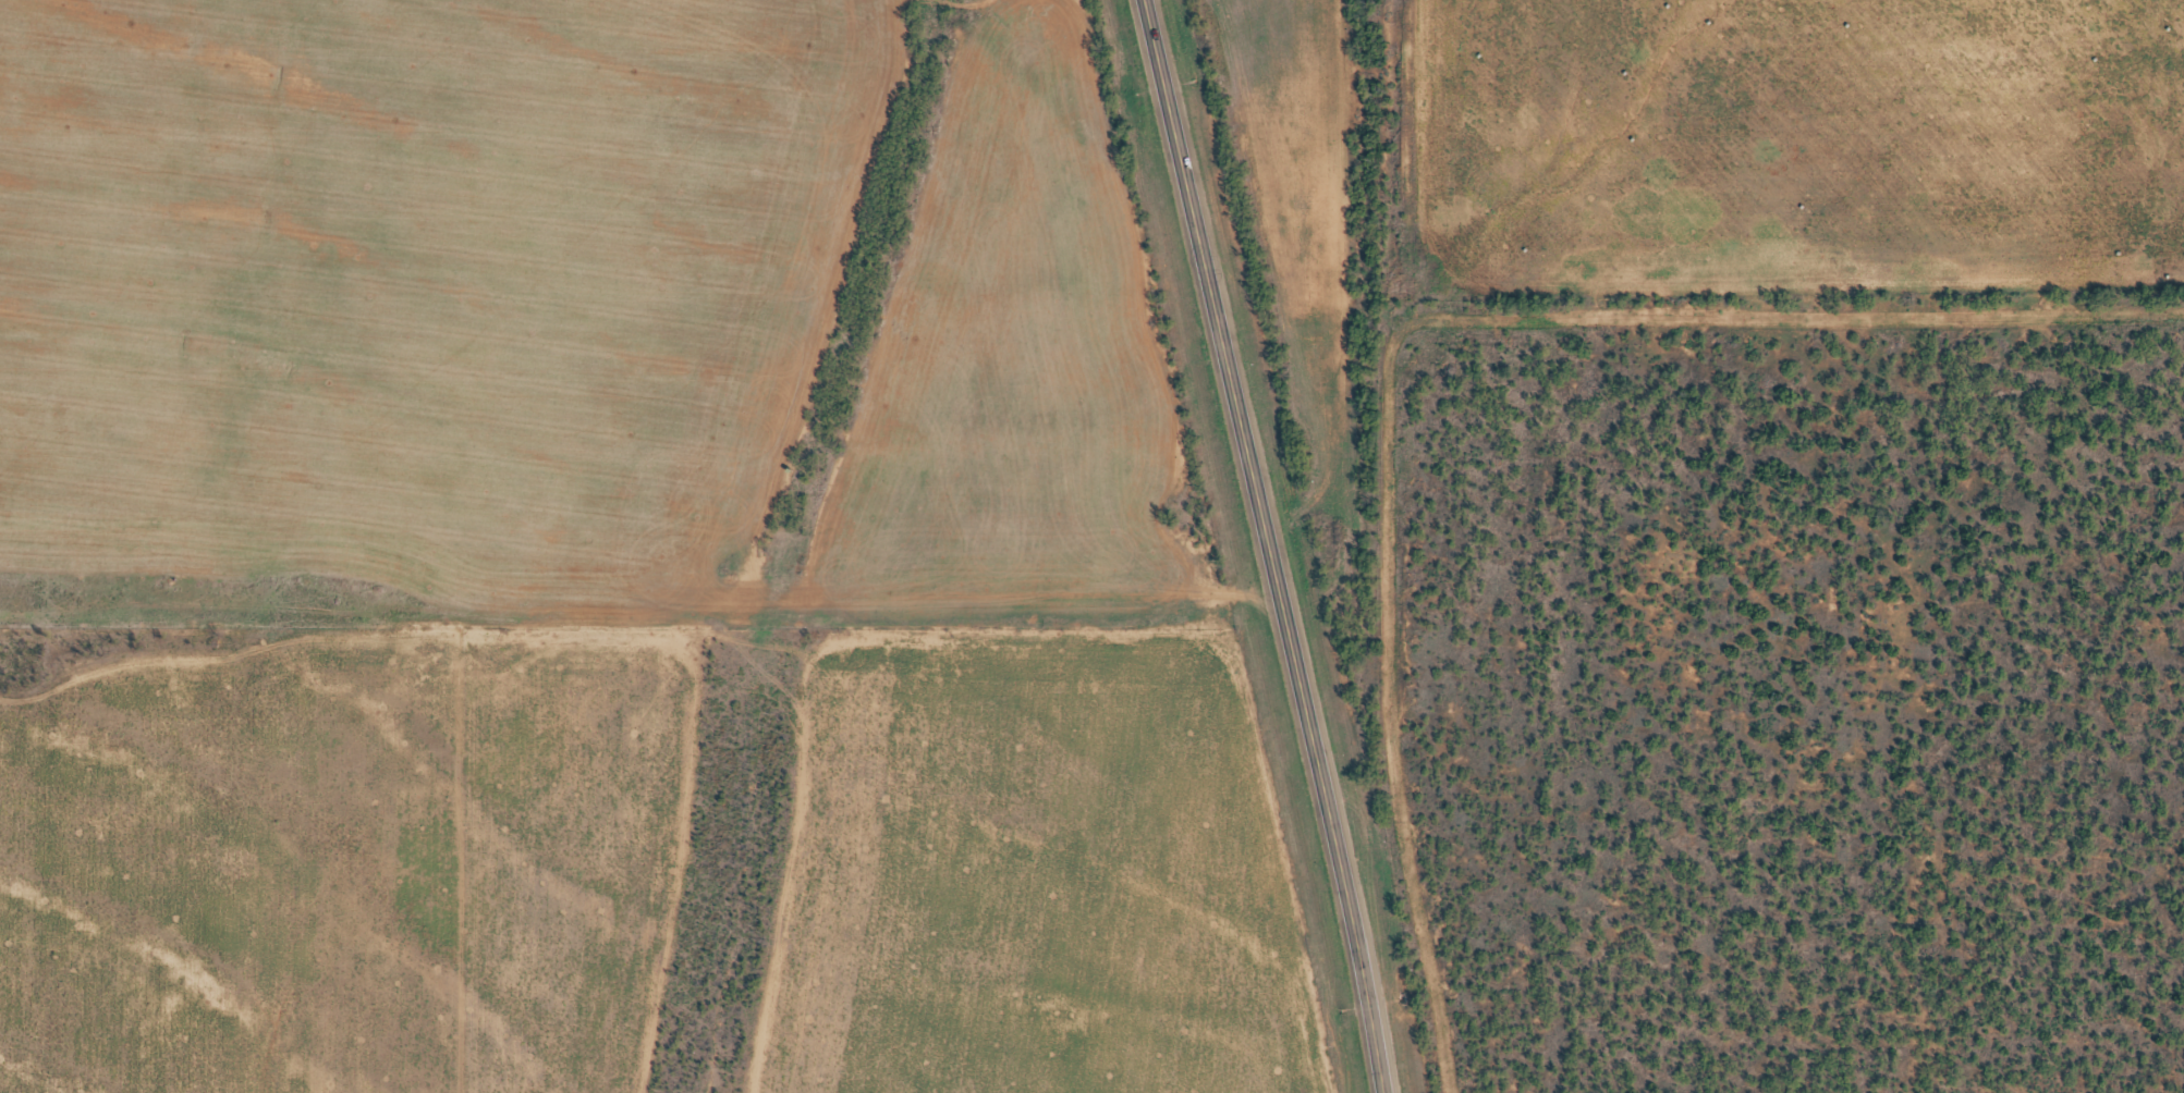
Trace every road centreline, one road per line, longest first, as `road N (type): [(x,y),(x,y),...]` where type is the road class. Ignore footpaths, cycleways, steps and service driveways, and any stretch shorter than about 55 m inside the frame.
road 1 (primary): [(1384,1092),(1374,1011),(1143,0)]

